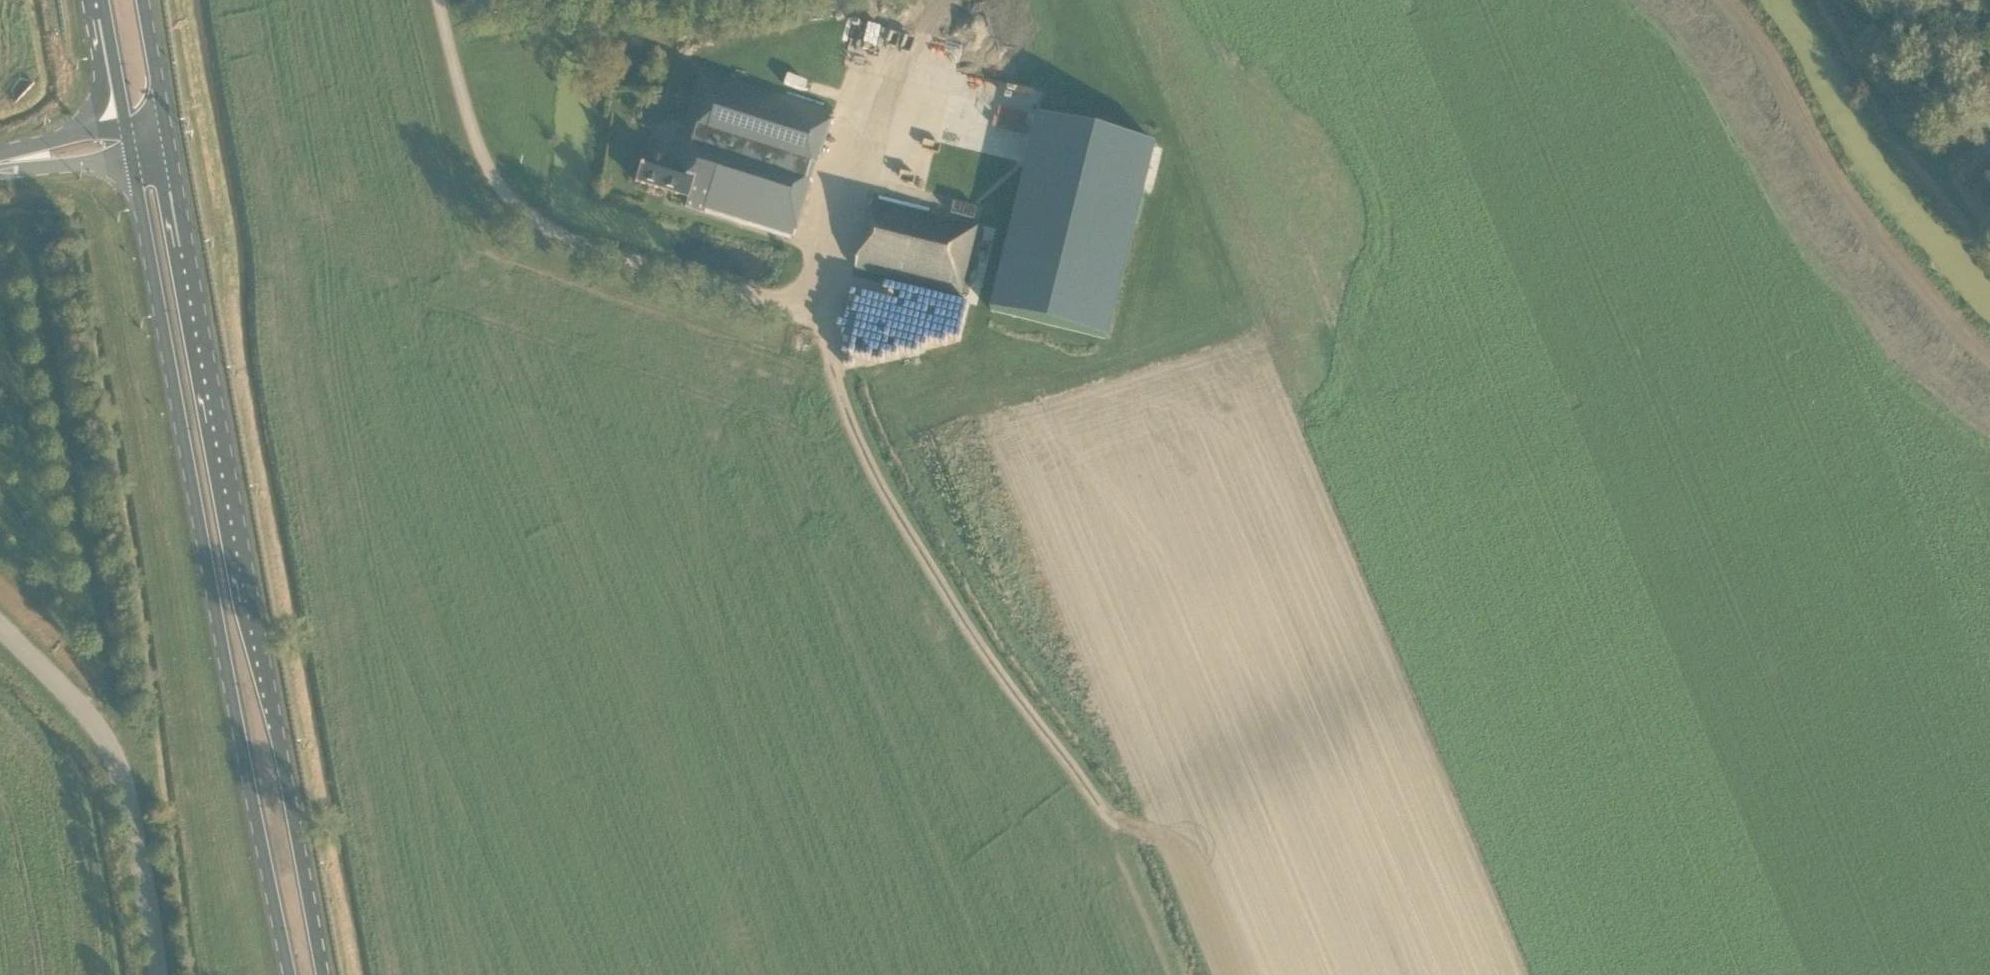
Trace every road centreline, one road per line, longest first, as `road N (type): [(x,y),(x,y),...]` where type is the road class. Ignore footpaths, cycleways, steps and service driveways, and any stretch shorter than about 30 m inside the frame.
road 1 (trunk): [(322,974),(167,134)]
road 2 (trunk): [(128,141),(289,974)]
road 3 (track): [(810,293),(824,317),(833,382),(852,435),(886,498),(992,668),(1115,832)]
road 4 (tertiary): [(155,974),(138,852),(108,748),(83,708),(0,627)]
road 5 (track): [(1989,131),(1942,155),(1915,148),(1828,0)]
road 6 (trunk): [(101,0),(128,141)]
road 7 (trunk): [(167,134),(141,0)]
road 8 (tertiary): [(128,141),(0,164)]

